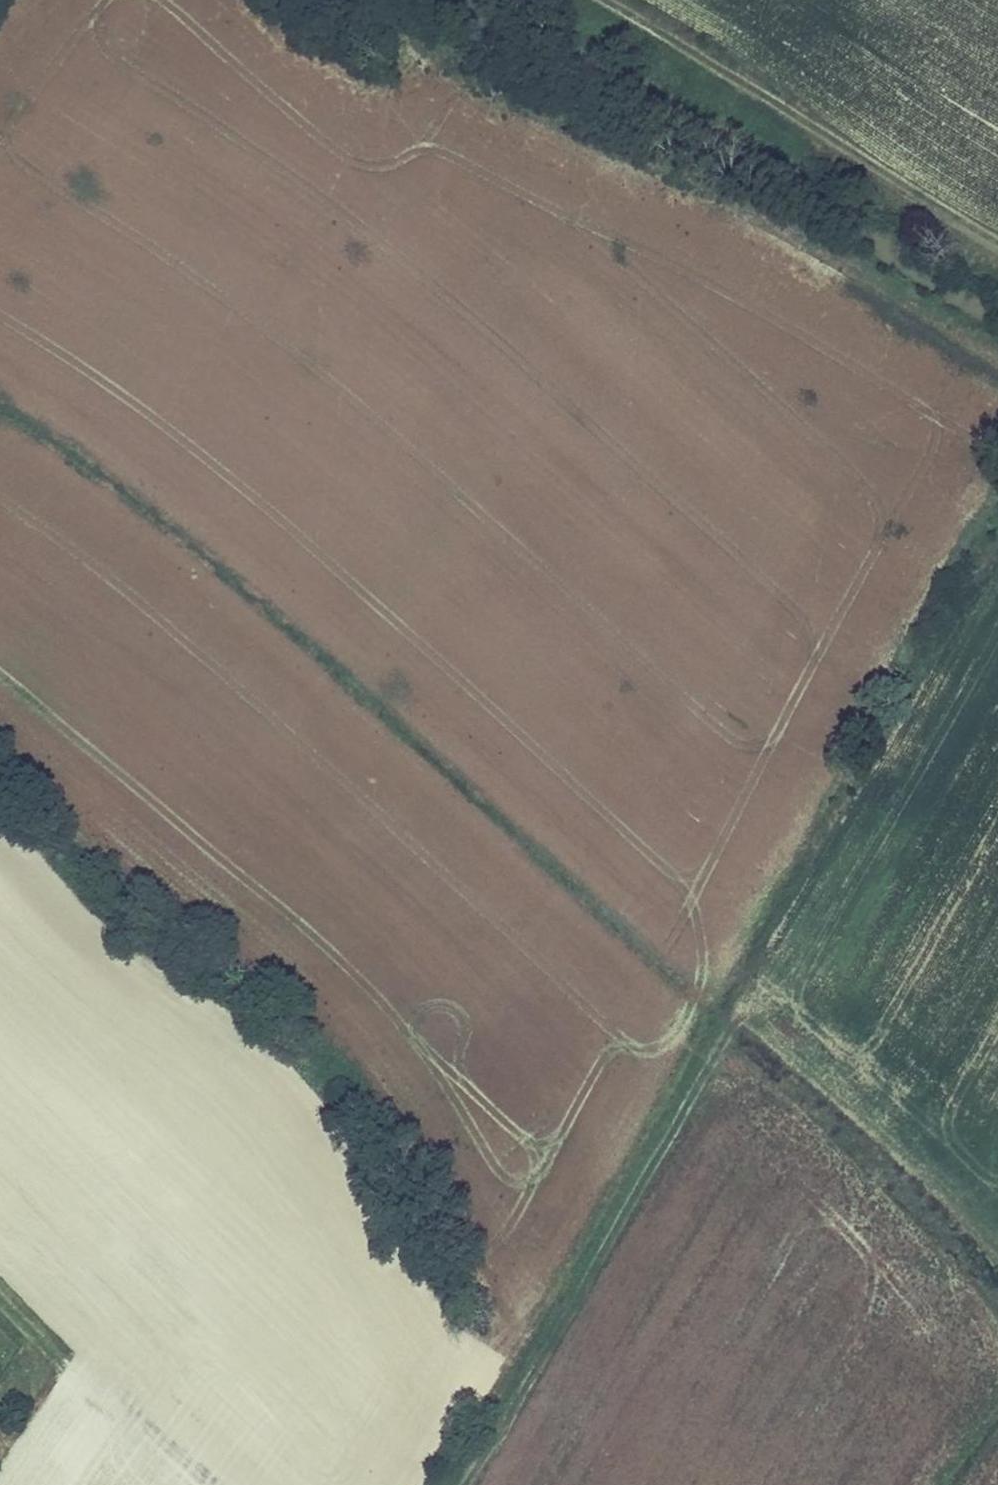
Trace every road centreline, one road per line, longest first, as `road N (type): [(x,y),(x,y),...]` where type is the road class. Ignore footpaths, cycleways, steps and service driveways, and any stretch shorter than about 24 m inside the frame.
road 1 (track): [(607,0),(997,246)]

